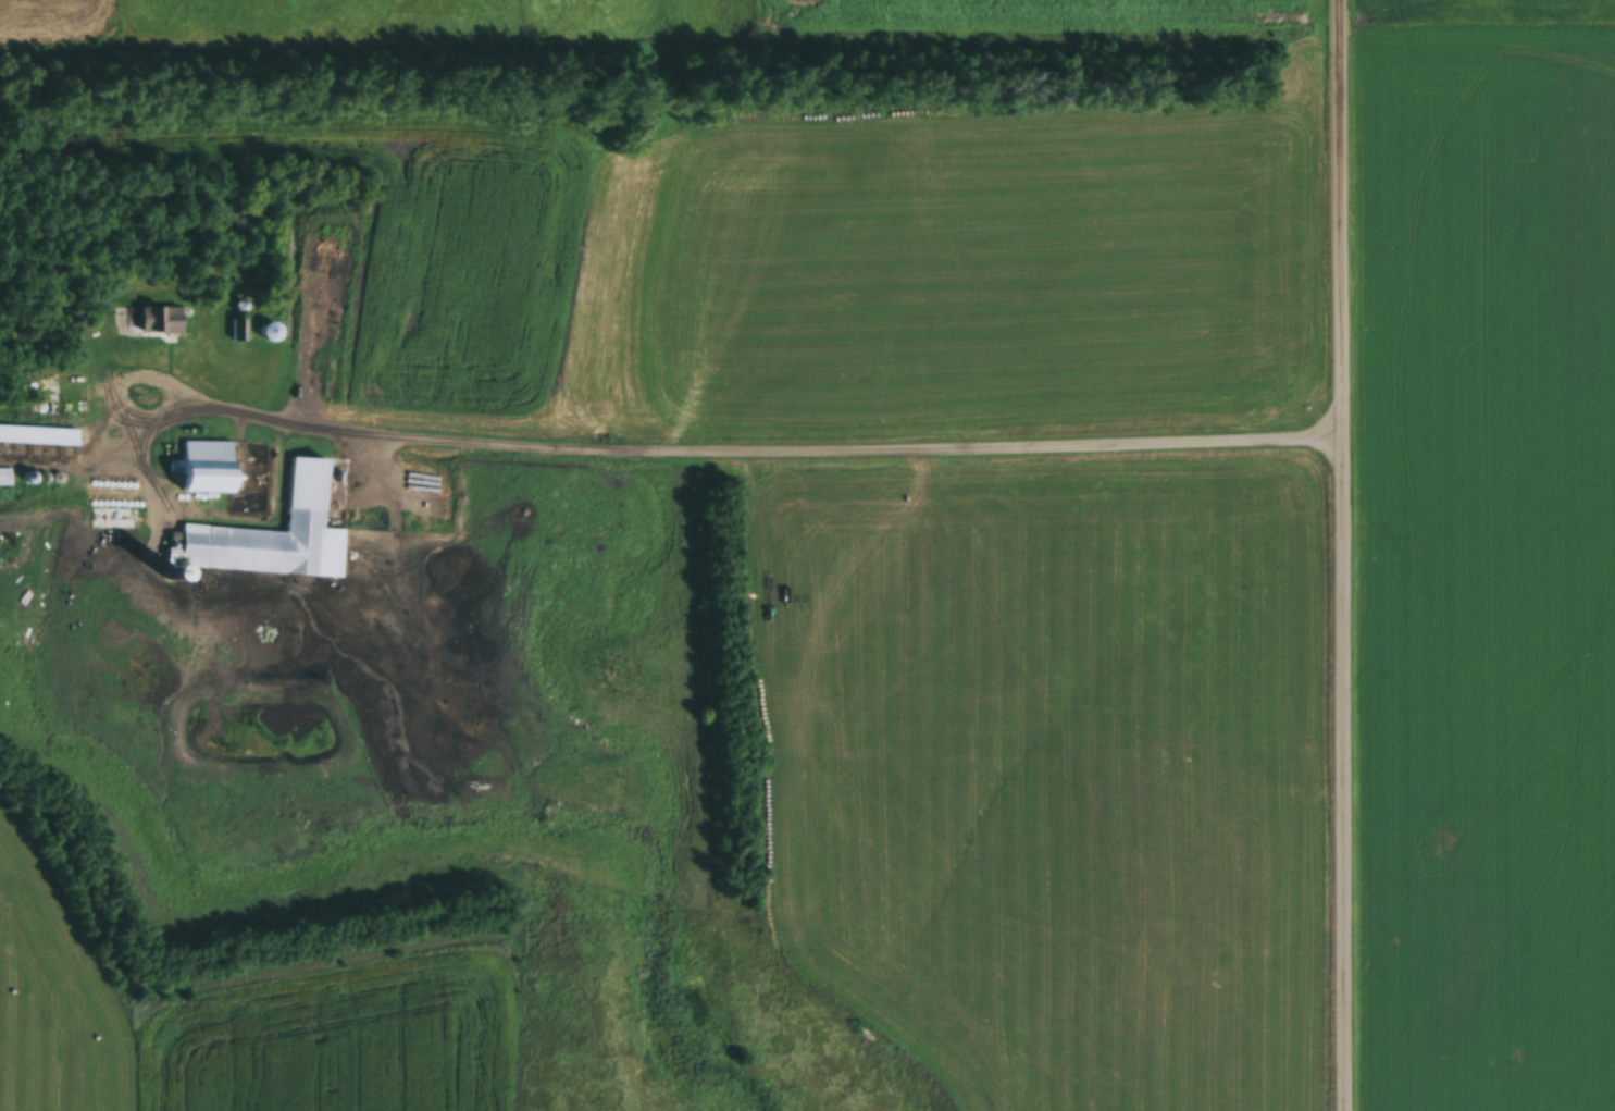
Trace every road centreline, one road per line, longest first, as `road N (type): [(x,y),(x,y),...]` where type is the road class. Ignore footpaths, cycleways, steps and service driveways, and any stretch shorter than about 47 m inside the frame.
road 1 (residential): [(1352,1110),(1346,0)]

